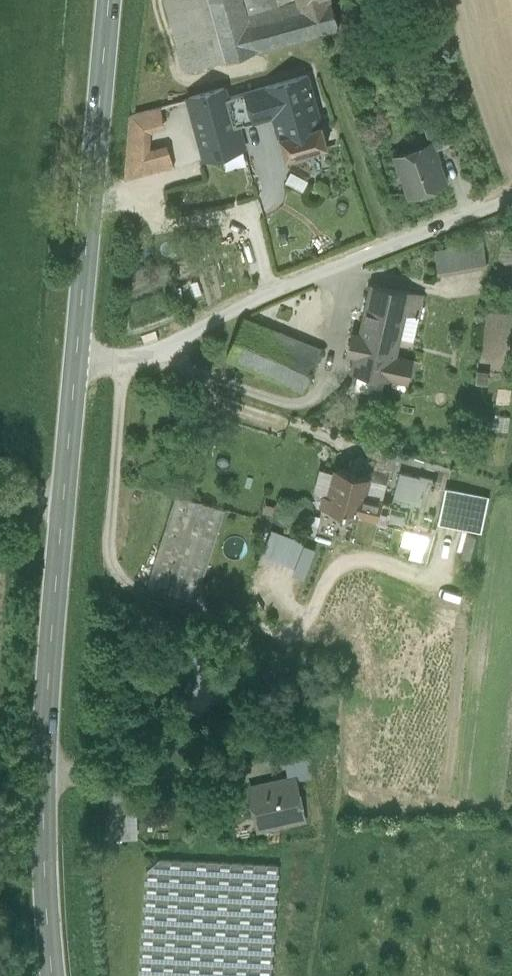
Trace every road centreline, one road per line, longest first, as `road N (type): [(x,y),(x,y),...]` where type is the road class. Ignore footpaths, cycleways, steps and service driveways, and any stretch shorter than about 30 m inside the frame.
road 1 (secondary): [(52,975),(43,778),(109,0)]
road 2 (track): [(76,357),(108,360),(139,350),(511,201)]

